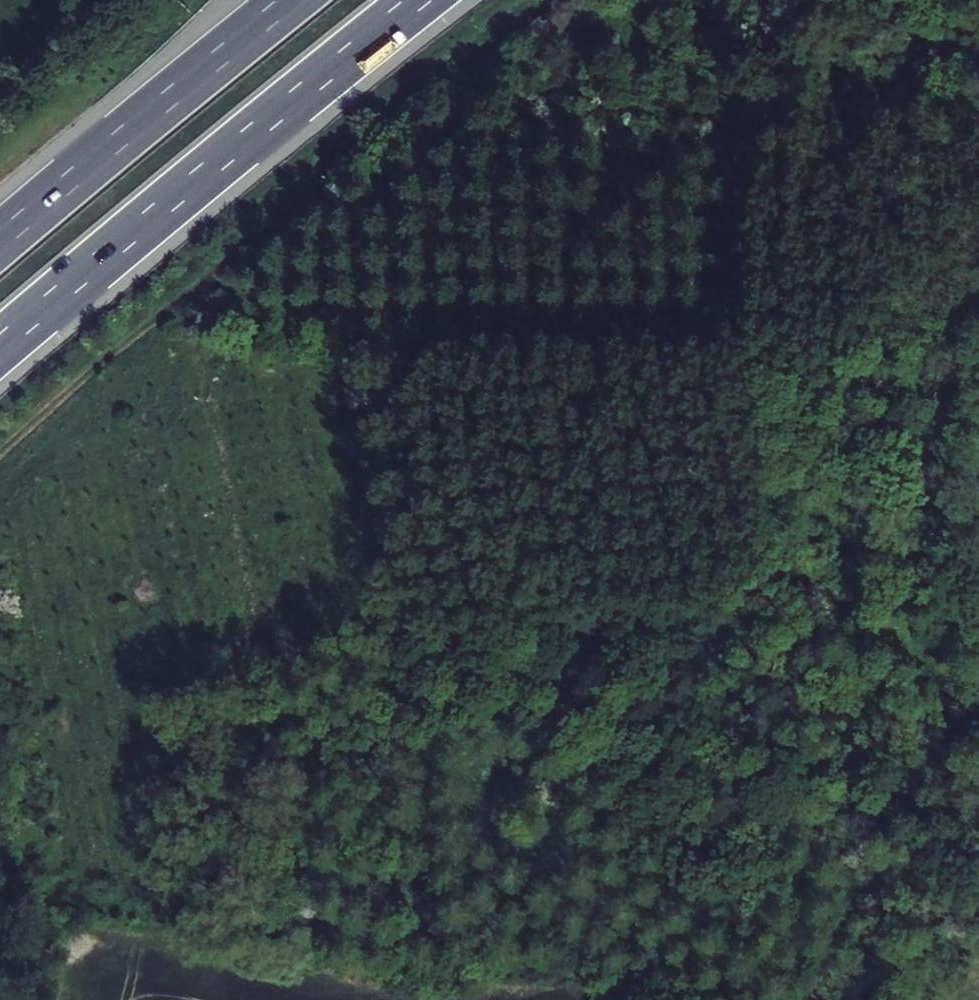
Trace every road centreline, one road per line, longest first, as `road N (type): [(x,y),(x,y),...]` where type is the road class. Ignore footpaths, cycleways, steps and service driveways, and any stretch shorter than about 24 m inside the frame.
road 1 (motorway): [(0,346),(417,0)]
road 2 (motorway): [(288,0),(0,238)]

